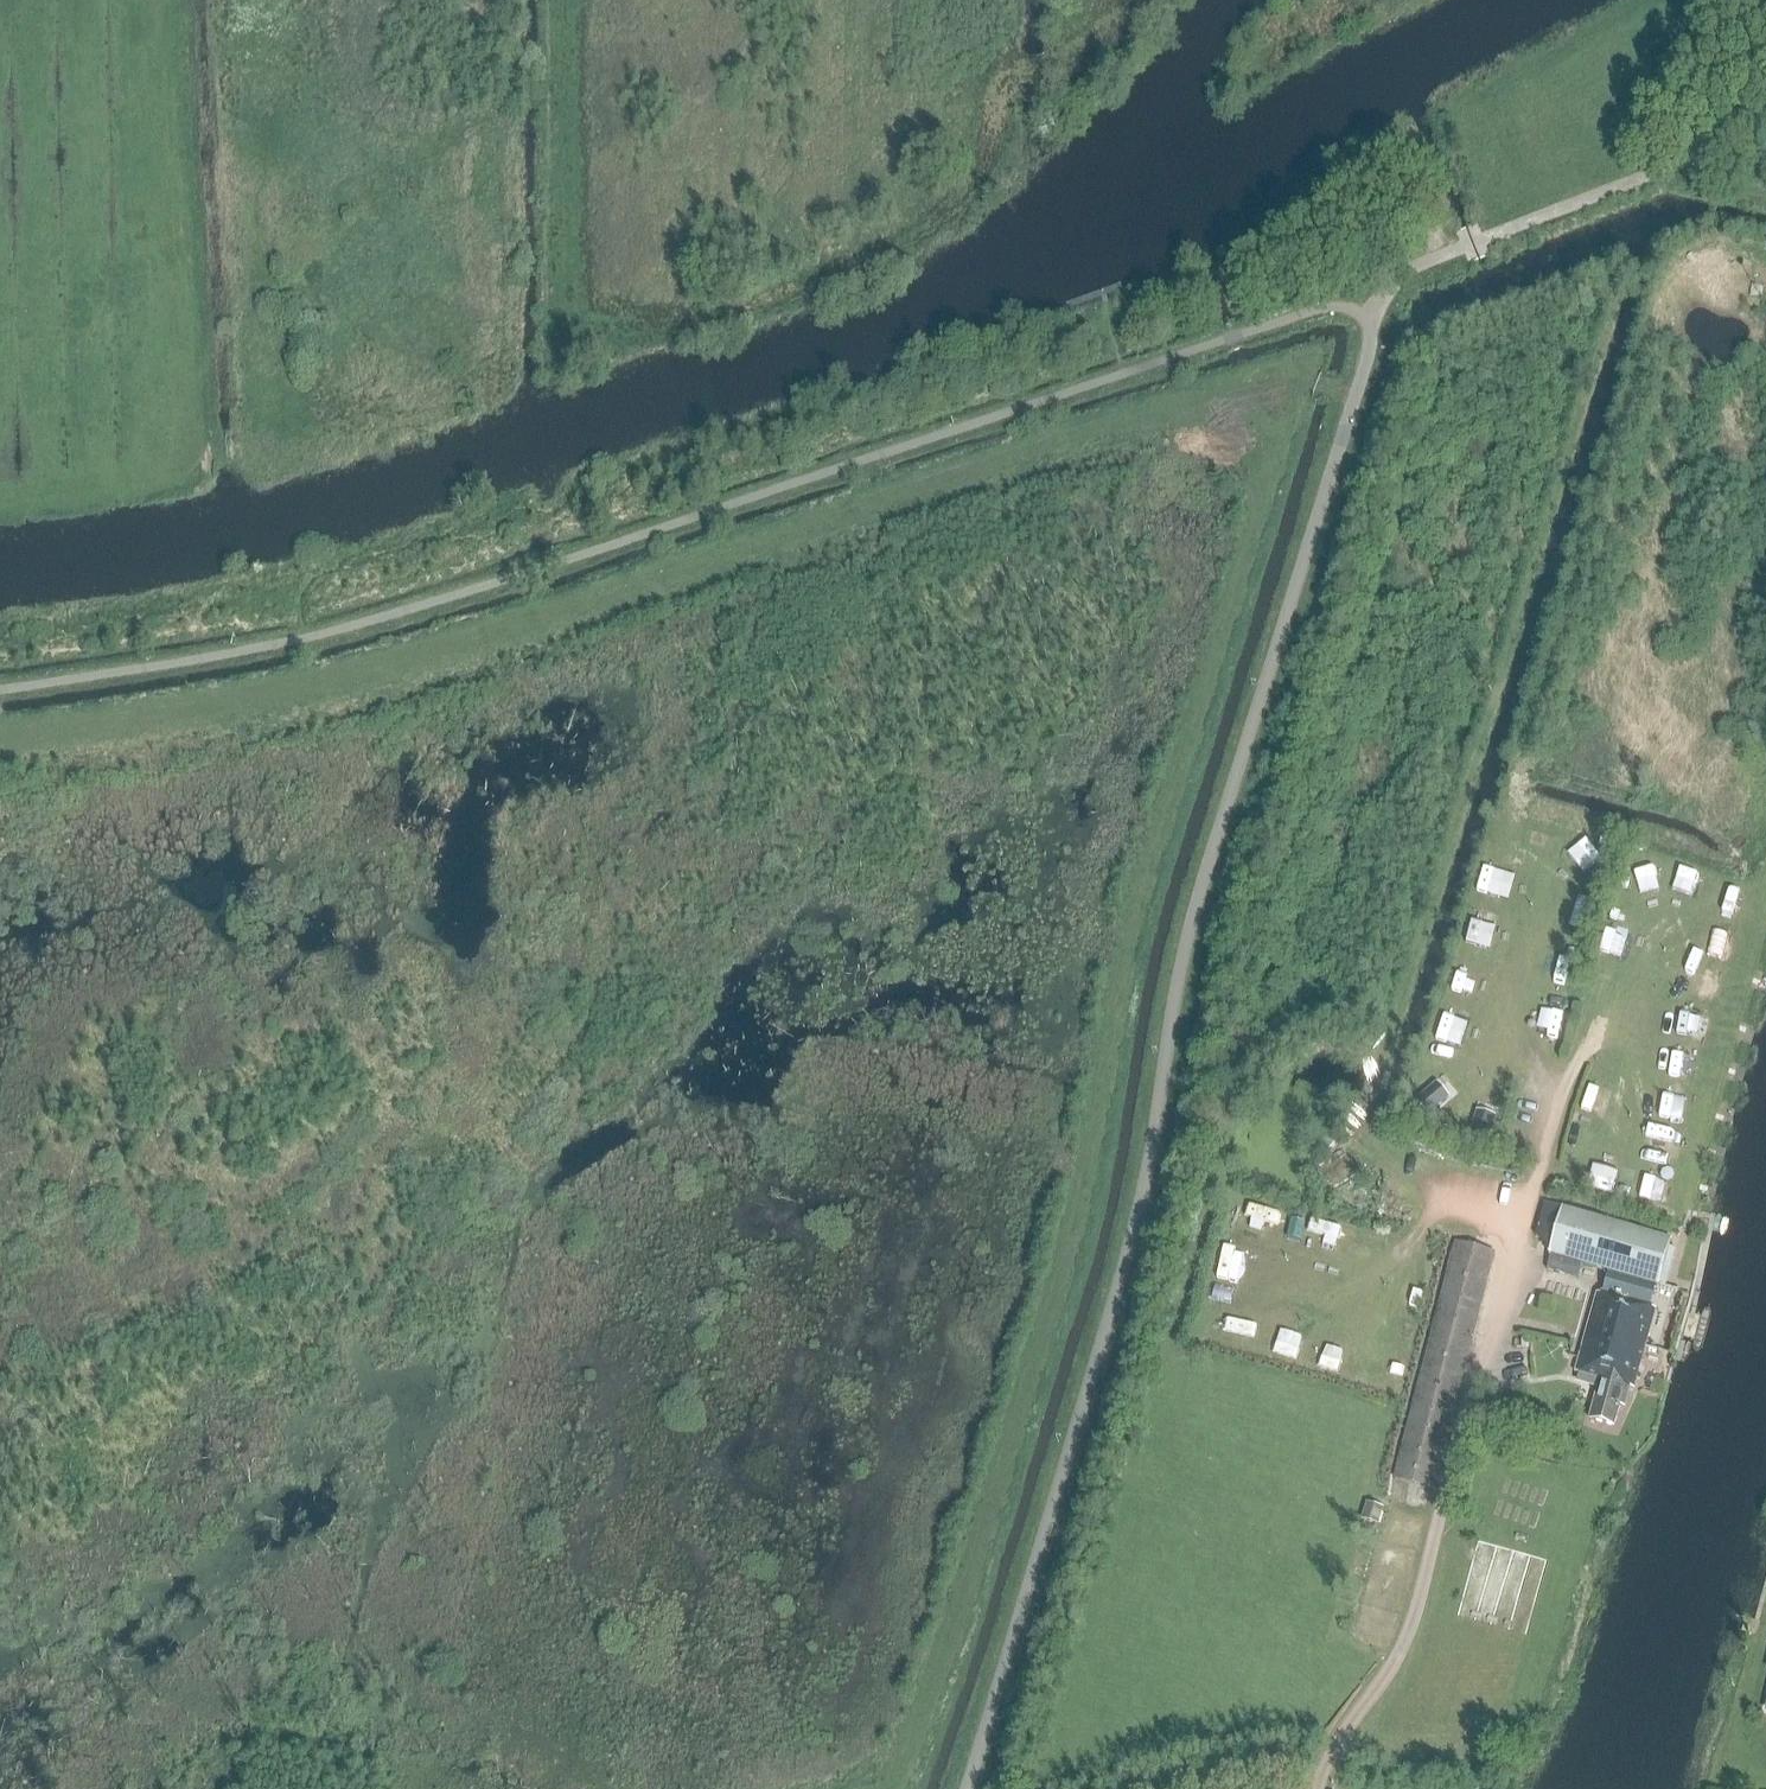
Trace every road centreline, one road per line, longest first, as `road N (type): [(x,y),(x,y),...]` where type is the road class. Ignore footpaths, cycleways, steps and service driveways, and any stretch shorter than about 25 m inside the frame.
road 1 (track): [(0,740),(272,700),(527,628),(1028,449),(1155,416),(1231,438),(1257,494),(1252,529),(1141,880),(1071,1235),(979,1545),(910,1747),(886,1788)]
road 2 (track): [(1155,416),(1291,376),(1356,393)]

